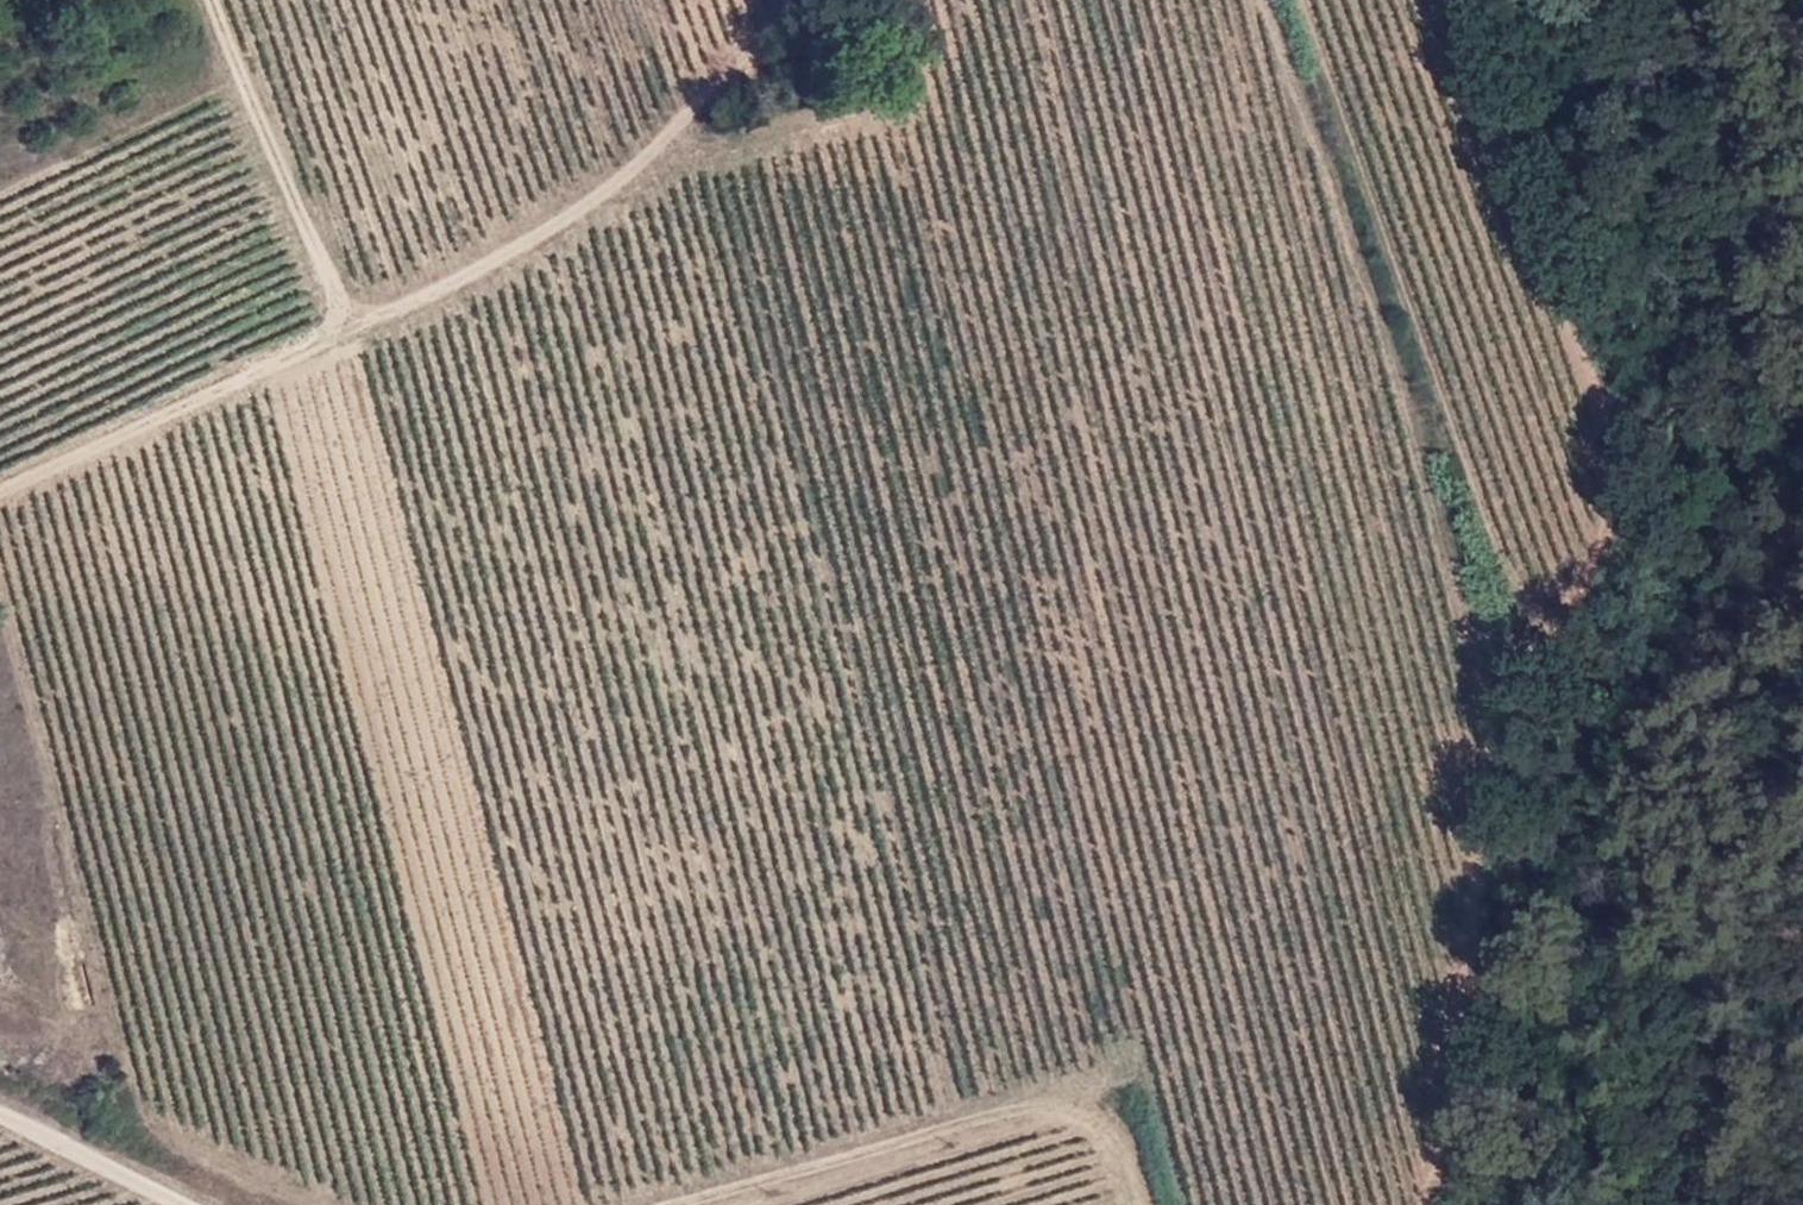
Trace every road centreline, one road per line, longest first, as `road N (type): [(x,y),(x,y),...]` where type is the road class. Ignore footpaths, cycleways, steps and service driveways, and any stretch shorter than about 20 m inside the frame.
road 1 (track): [(0,488),(578,214),(770,46),(797,0)]
road 2 (track): [(337,328),(210,0)]
road 3 (track): [(212,1204),(0,1096)]

